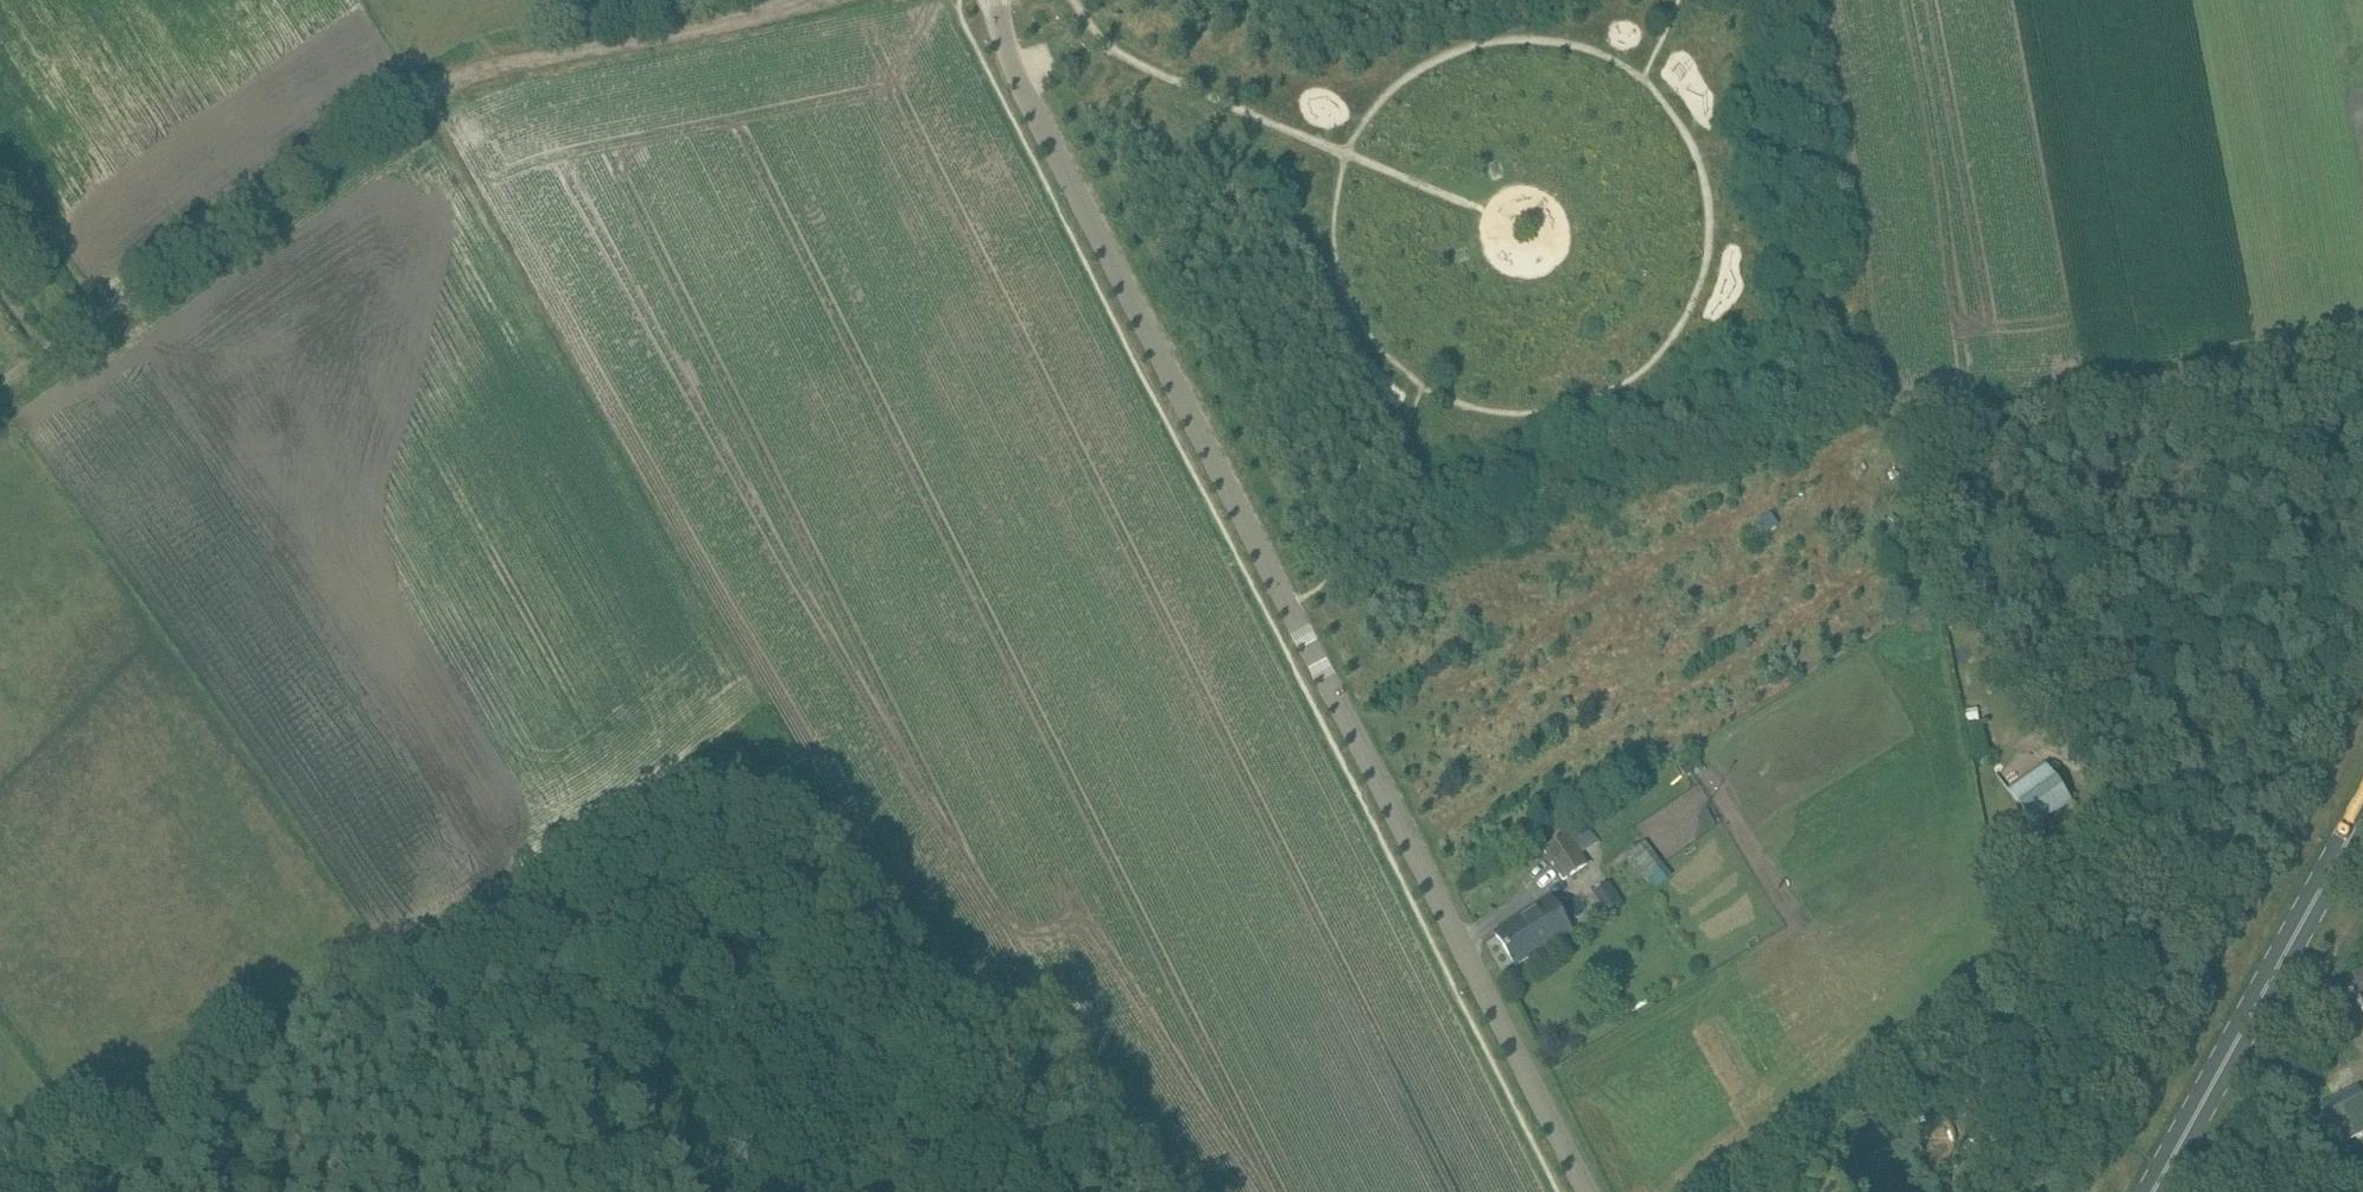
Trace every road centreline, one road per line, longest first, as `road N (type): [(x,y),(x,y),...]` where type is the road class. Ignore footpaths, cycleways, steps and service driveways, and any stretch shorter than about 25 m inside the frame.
road 1 (unclassified): [(1588,1191),(1014,69),(995,0)]
road 2 (track): [(808,0),(419,100),(85,329)]
road 3 (primary): [(2153,1191),(2362,813)]

